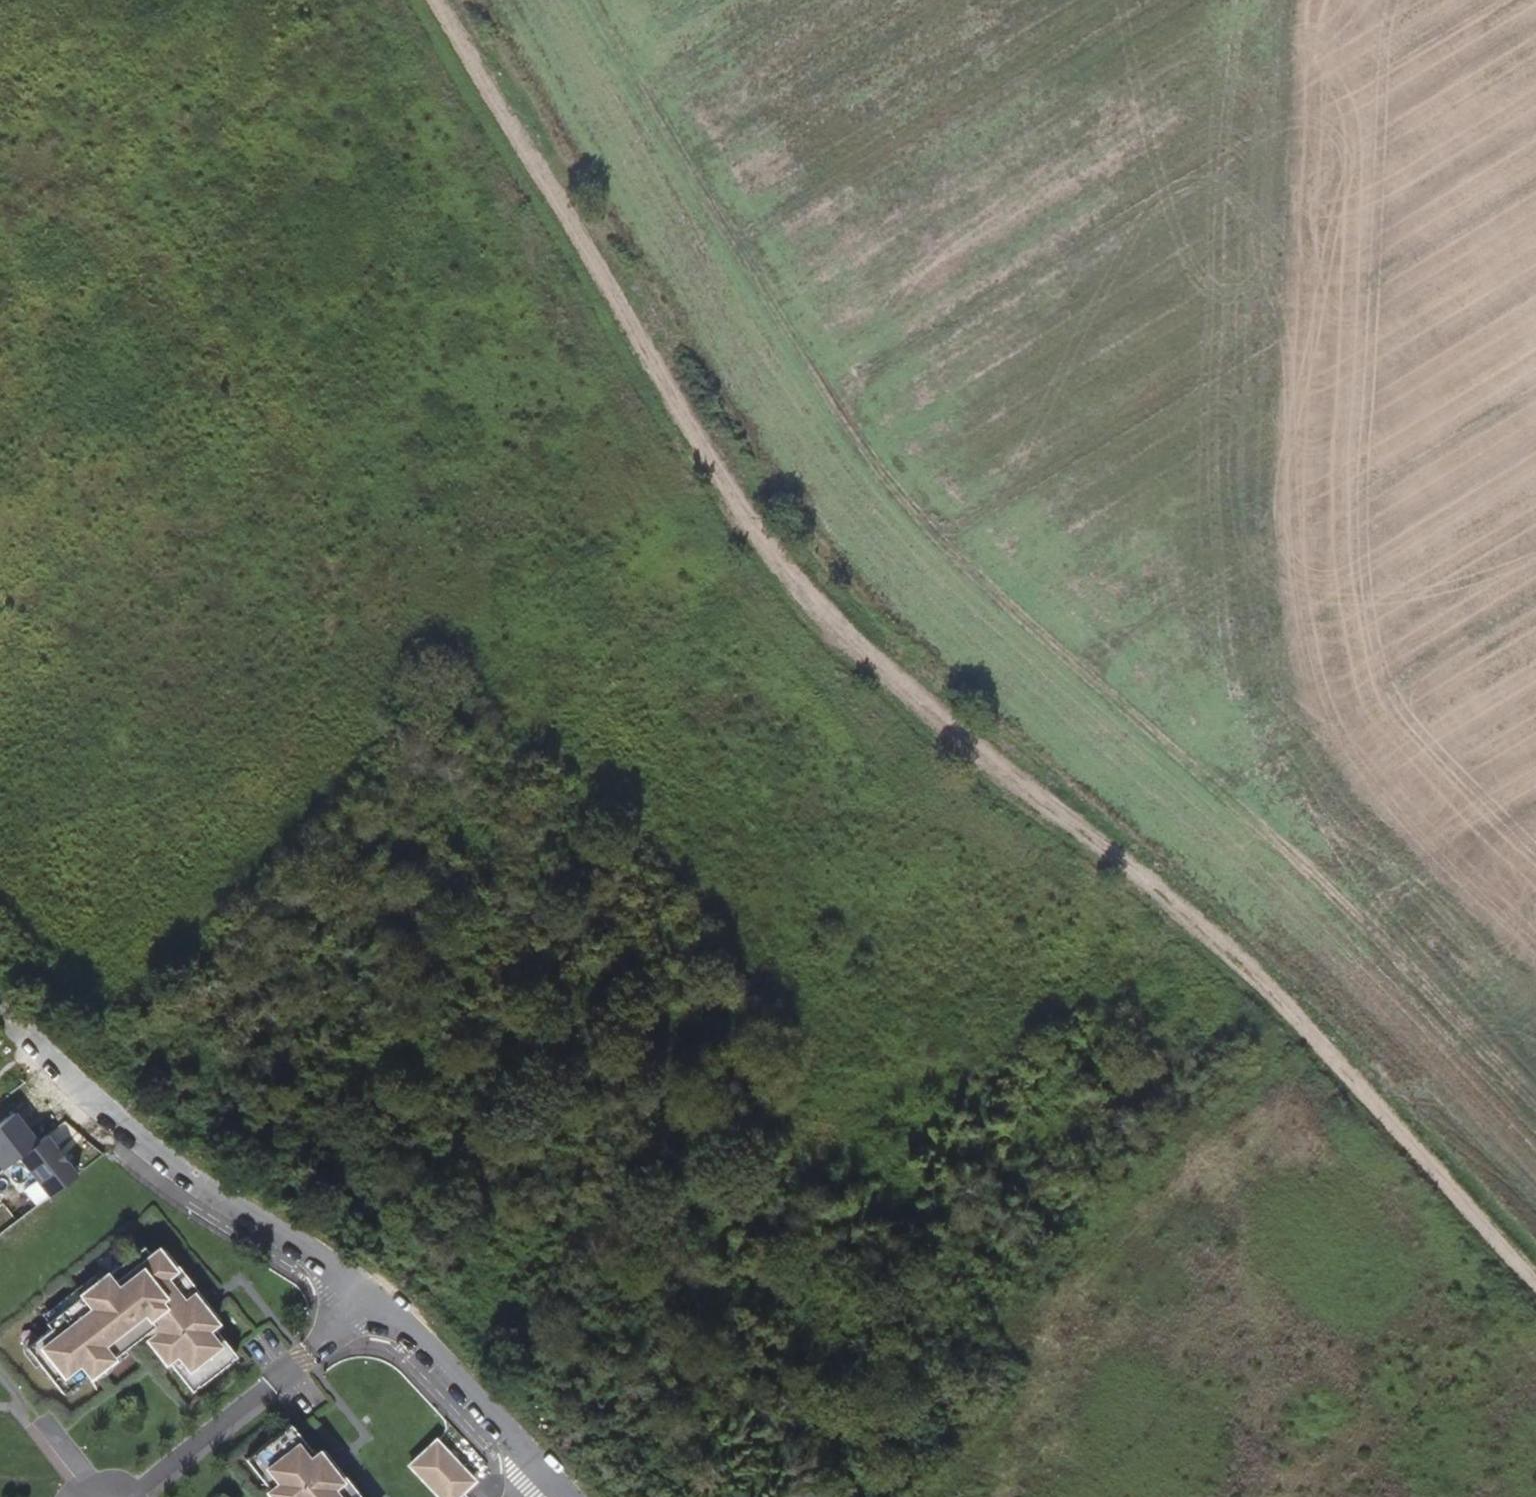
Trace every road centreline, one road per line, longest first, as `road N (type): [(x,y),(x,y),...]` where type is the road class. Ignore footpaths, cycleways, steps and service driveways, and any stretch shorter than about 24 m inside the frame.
road 1 (track): [(1535,1278),(1349,1079),(950,741),(830,618),(716,478),(673,365),(445,0)]
road 2 (residential): [(567,1496),(377,1302),(119,1128),(29,1055)]

